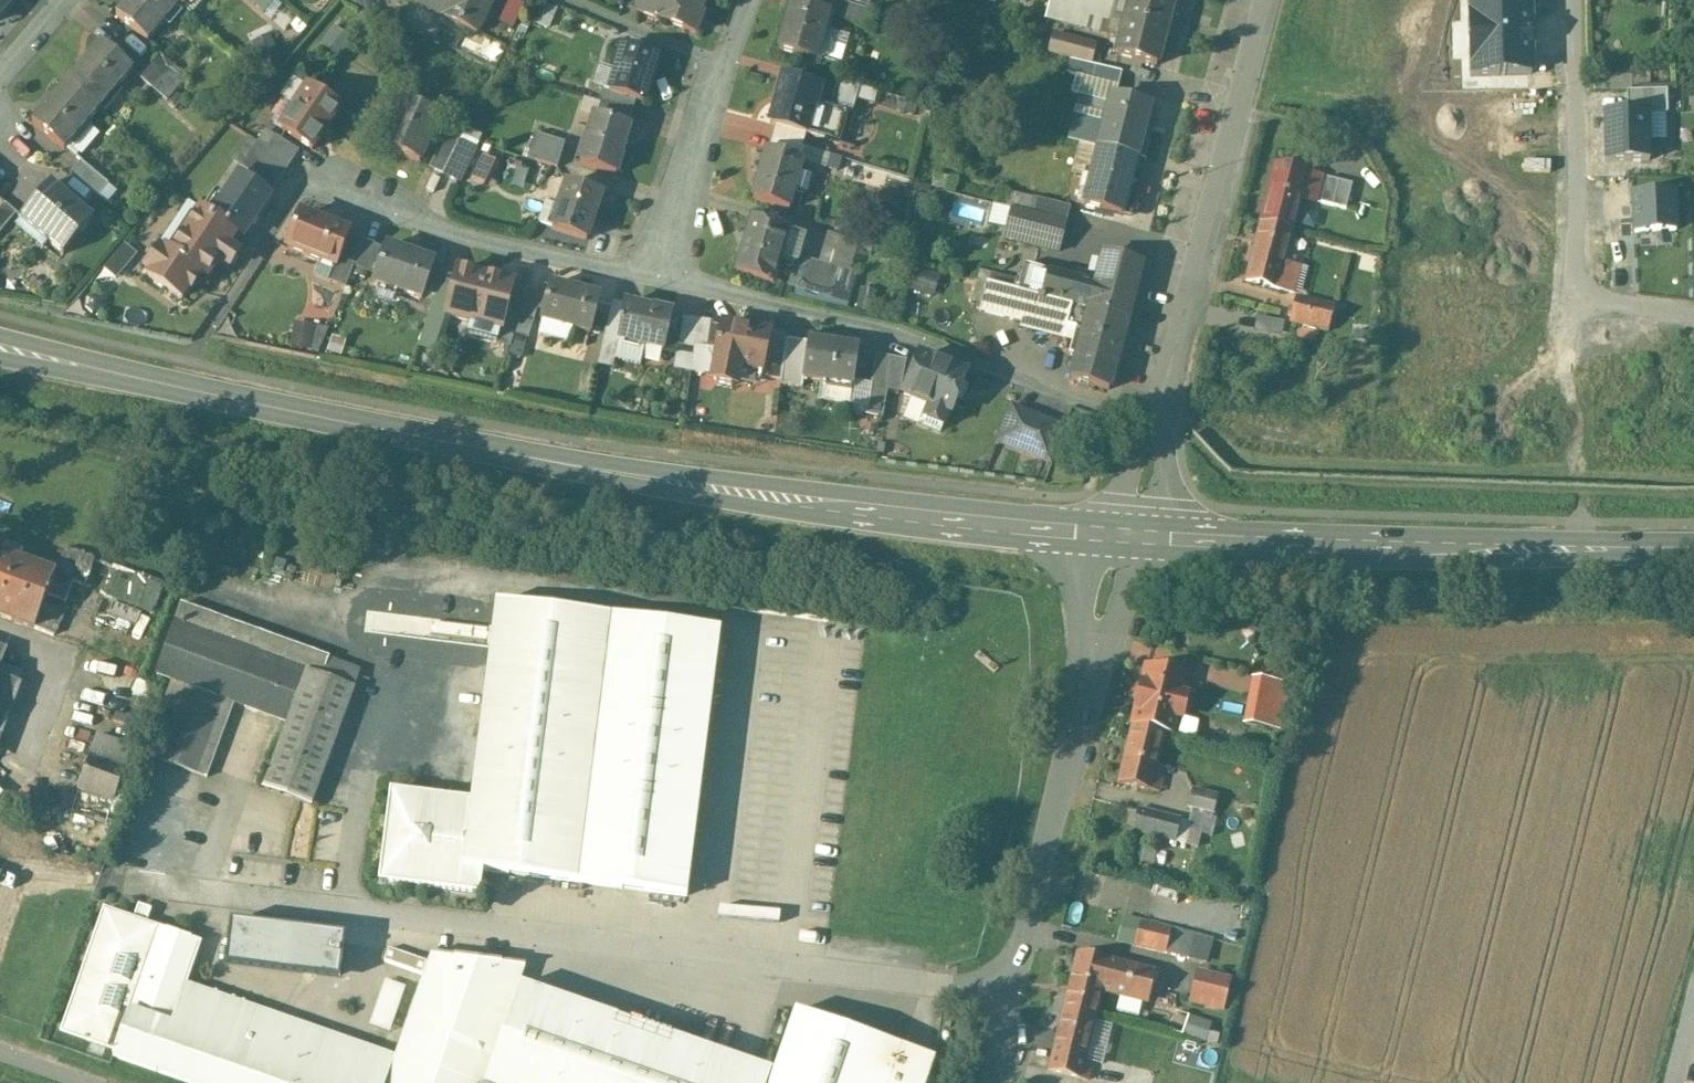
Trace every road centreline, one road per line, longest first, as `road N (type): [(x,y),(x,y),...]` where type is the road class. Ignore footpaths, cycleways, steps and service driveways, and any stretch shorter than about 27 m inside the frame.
road 1 (secondary): [(0,348),(650,482),(1127,535)]
road 2 (secondary): [(1127,535),(1693,547)]
road 3 (unclassified): [(1127,535),(1105,593),(994,1082)]
road 4 (residential): [(658,273),(895,332),(1154,427)]
road 5 (residential): [(1154,427),(1267,0)]
road 6 (residential): [(658,273),(439,228),(327,183)]
road 7 (residential): [(1571,0),(1578,157),(1568,309)]
road 8 (residential): [(750,0),(658,273)]
road 9 (residential): [(1568,309),(1693,327)]

